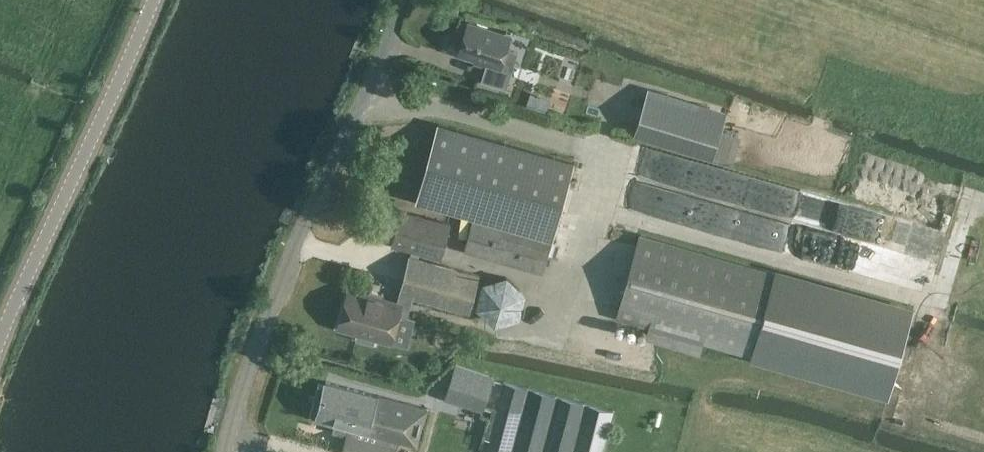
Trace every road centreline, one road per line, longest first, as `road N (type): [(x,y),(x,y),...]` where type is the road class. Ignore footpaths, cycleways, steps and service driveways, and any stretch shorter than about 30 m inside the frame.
road 1 (track): [(936,307),(596,213),(613,158),(371,90)]
road 2 (unclassified): [(234,451),(274,329),(406,0)]
road 3 (tertiary): [(0,355),(158,0)]
road 4 (track): [(983,201),(971,197),(906,415),(983,438)]

